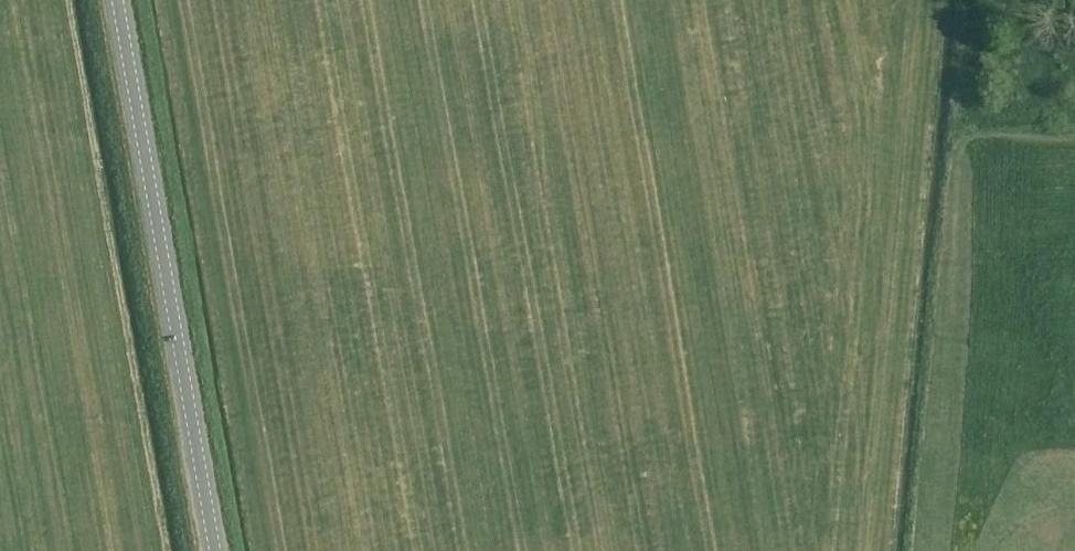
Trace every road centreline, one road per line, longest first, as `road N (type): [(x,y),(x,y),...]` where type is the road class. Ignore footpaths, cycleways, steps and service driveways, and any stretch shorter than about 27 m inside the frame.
road 1 (unclassified): [(213,550),(126,0)]

